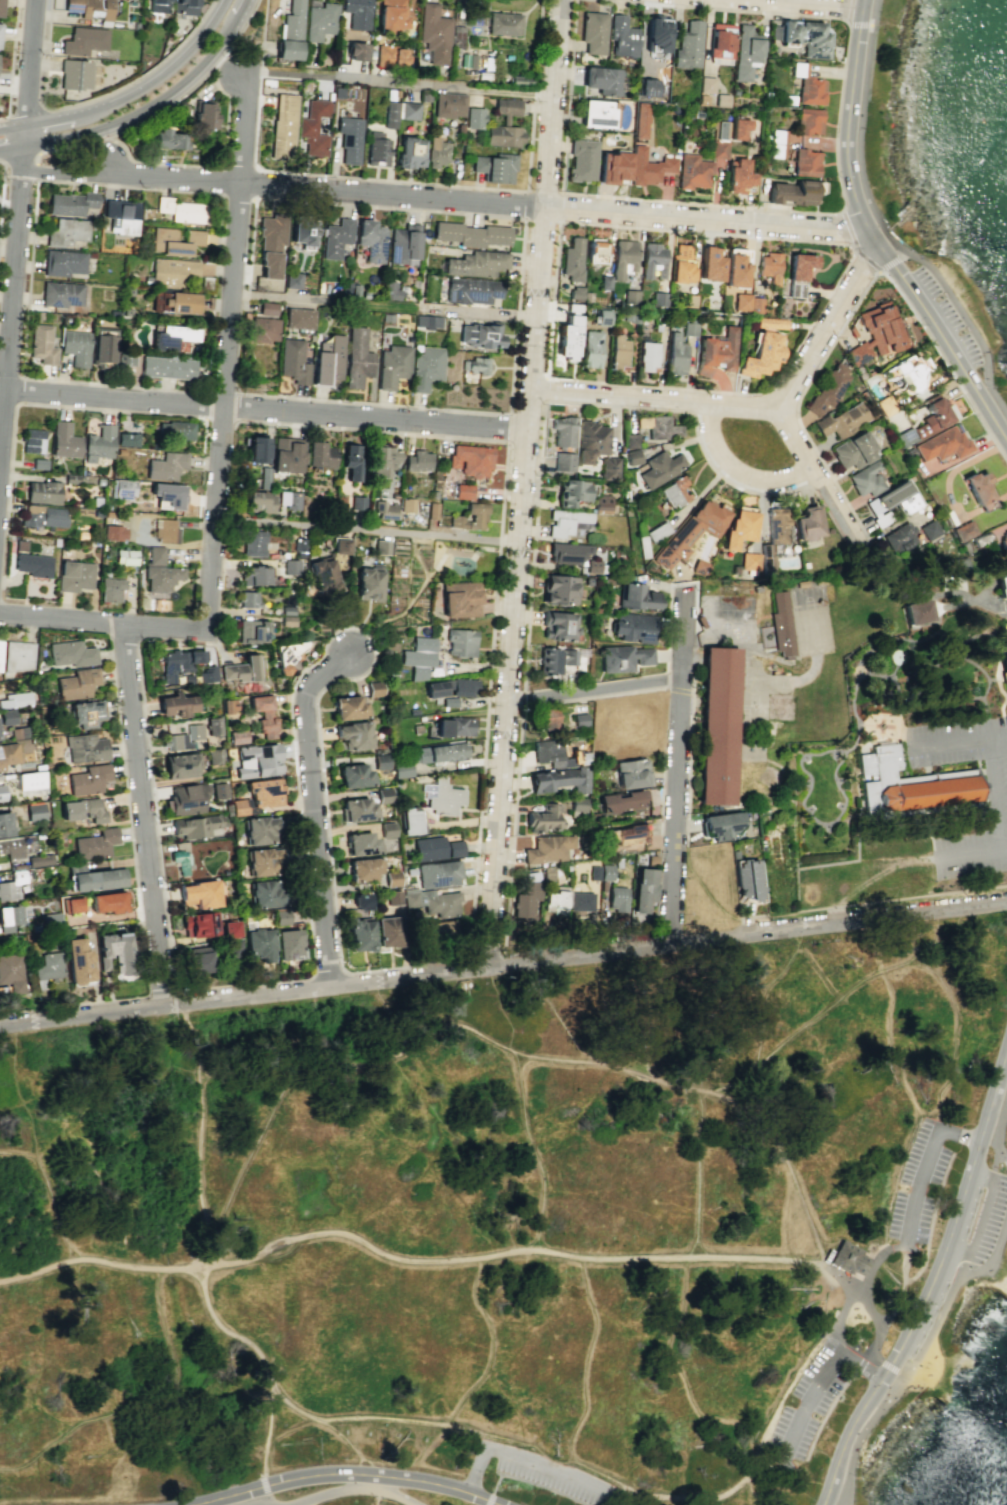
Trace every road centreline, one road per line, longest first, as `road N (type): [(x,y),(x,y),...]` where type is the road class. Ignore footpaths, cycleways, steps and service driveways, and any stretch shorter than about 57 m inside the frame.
road 1 (residential): [(0,1024),(1006,902)]
road 2 (residential): [(483,968),(561,0)]
road 3 (track): [(0,1280),(81,1258),(201,1269),(315,1232),(341,1232),(383,1255),(416,1261),(533,1248),(608,1260),(696,1256),(823,1267)]
road 4 (residential): [(107,154),(107,175),(522,205),(876,243)]
road 5 (residential): [(206,628),(247,89),(239,73)]
road 6 (residential): [(526,429),(0,388)]
road 7 (tertiary): [(1006,1050),(933,1288),(845,1440),(822,1504)]
road 8 (tertiary): [(863,0),(849,181),(876,243),(1006,441)]
road 9 (residential): [(165,1006),(124,624)]
road 10 (residential): [(335,986),(307,696),(356,654)]
road 11 (residential): [(669,946),(683,593)]
road 12 (residential): [(0,447),(27,123)]
road 13 (tertiary): [(498,1504),(410,1480),(338,1475),(192,1504)]
road 14 (residential): [(778,407),(529,389)]
road 15 (track): [(201,1269),(212,1316),(251,1343),(271,1383),(261,1477)]
road 16 (residential): [(206,628),(0,615)]
road 17 (residential): [(876,243),(778,407)]
road 18 (residential): [(778,407),(869,561)]
road 19 (residential): [(680,677),(505,702)]
road 20 (track): [(629,1488),(726,1494),(776,1461)]
road 21 (residential): [(815,468),(780,479),(741,471),(717,444),(704,403)]
road 22 (secondary): [(224,0),(176,63),(113,103)]
road 23 (secondary): [(122,121),(180,85),(223,41)]
road 24 (residential): [(861,11),(738,0)]
road 25 (residential): [(27,123),(37,0)]

